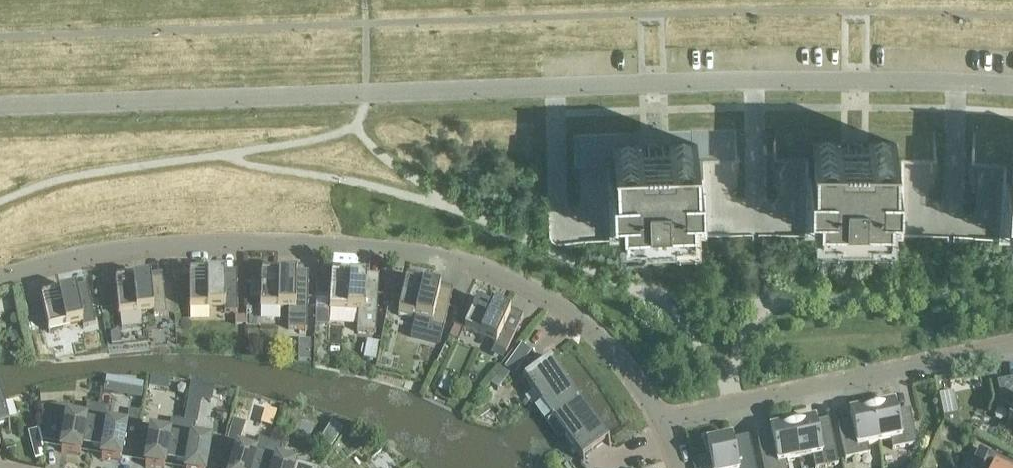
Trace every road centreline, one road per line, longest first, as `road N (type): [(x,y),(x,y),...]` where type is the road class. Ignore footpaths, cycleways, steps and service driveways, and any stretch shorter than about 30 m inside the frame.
road 1 (residential): [(1012,87),(753,83),(0,107)]
road 2 (residential): [(661,425),(634,375),(585,316),(519,279),(339,247),(94,257),(0,277)]
road 3 (residential): [(661,425),(1012,346)]

